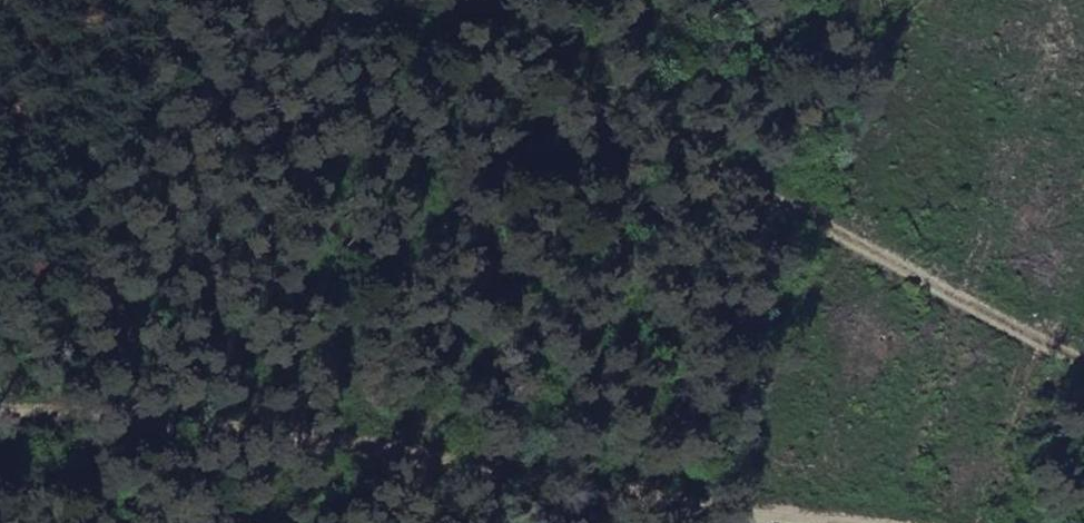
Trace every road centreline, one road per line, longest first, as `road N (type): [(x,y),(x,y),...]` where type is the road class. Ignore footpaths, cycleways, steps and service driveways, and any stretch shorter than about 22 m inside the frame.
road 1 (track): [(915,522),(173,414),(0,411)]
road 2 (track): [(1083,361),(451,0)]

